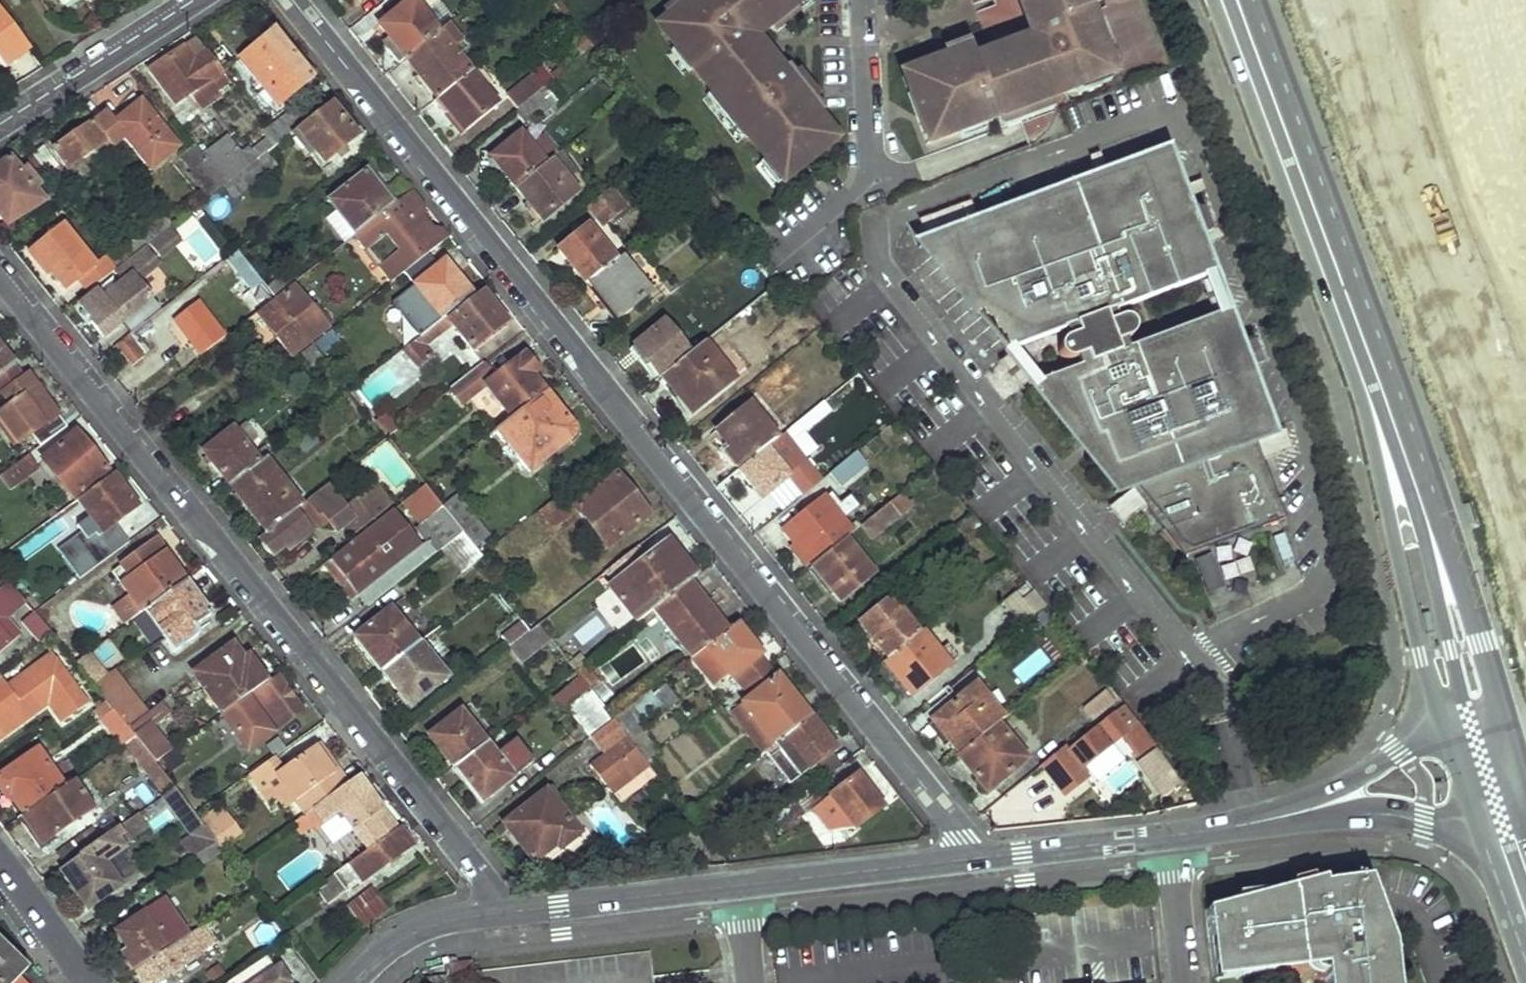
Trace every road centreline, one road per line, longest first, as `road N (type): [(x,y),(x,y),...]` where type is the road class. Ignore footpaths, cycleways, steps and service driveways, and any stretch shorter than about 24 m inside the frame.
road 1 (residential): [(1195,659),(890,264),(884,241),(902,209),(1166,116),(1194,136),(1293,407),(1317,487),(1322,553),(1307,594),(1205,650)]
road 2 (residential): [(293,0),(935,801),(972,858)]
road 3 (residential): [(0,273),(473,860),(495,914)]
road 4 (secondary): [(1222,0),(1351,345),(1421,656),(1444,723)]
road 5 (secondary): [(1502,708),(1425,461),(1255,0)]
road 6 (residential): [(863,0),(873,154),(856,191),(786,256)]
road 7 (residential): [(495,914),(739,885)]
road 8 (residential): [(0,129),(203,0)]
road 9 (residential): [(739,885),(972,858)]
road 10 (residential): [(972,858),(1169,836)]
road 11 (residential): [(1299,813),(1478,826)]
road 12 (residential): [(1195,659),(1226,714),(1256,824)]
road 13 (residential): [(1444,723),(1299,813)]
road 14 (residential): [(352,982),(407,935),(495,914)]
road 15 (residential): [(90,982),(0,860)]
road 16 (residential): [(1189,982),(1169,836)]
road 17 (secondary): [(1478,826),(1525,958)]

